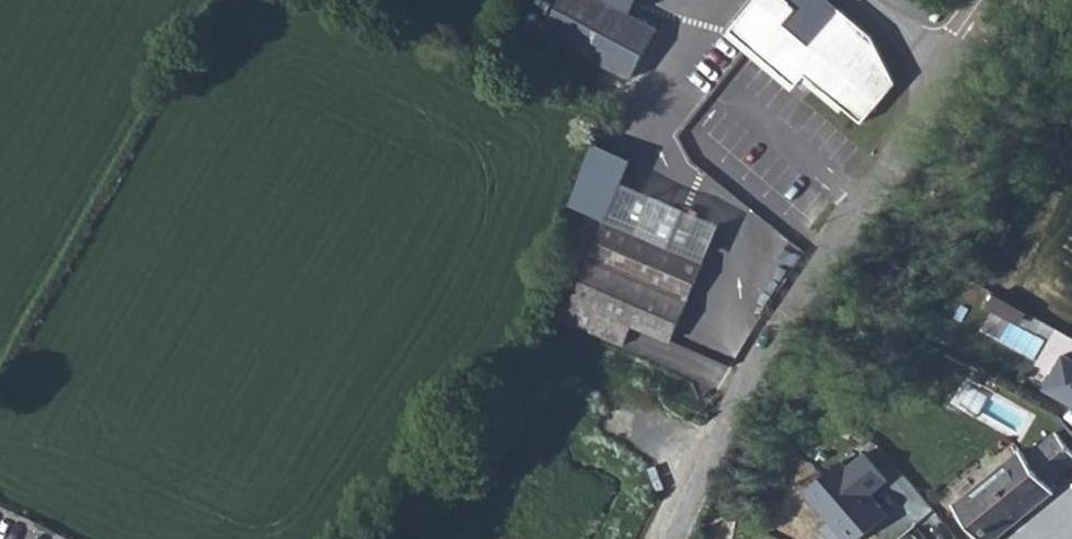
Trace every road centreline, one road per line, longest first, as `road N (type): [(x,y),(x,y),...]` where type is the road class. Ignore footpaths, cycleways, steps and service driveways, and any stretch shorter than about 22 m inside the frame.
road 1 (unclassified): [(869,0),(905,34),(935,80),(926,124),(733,391),(662,538)]

